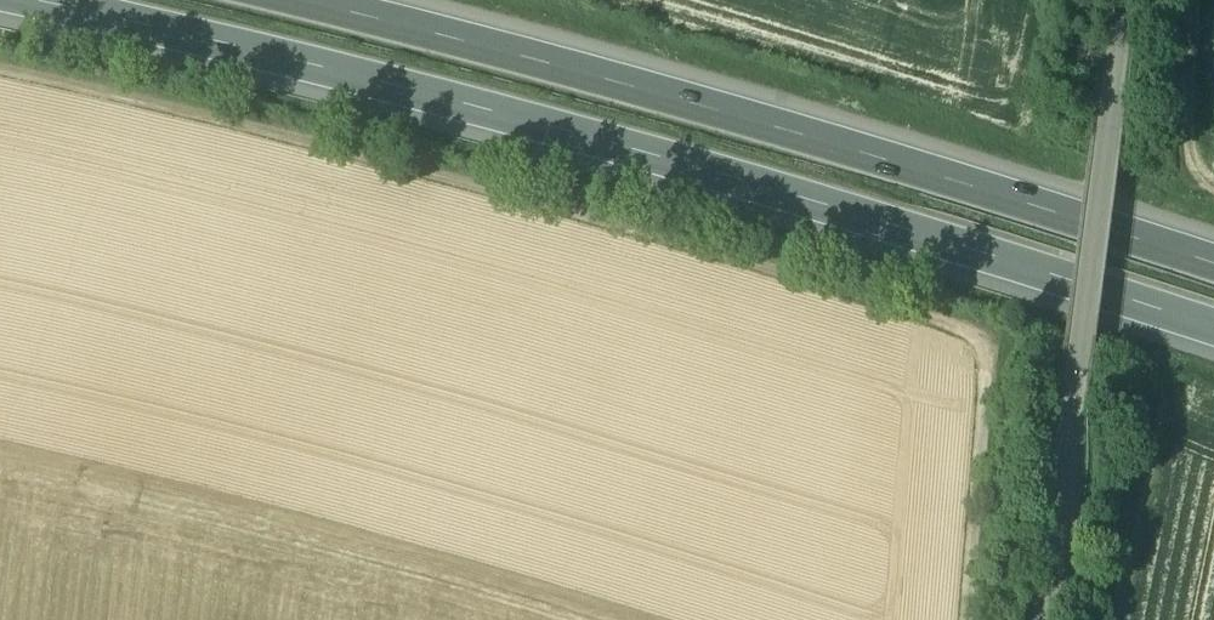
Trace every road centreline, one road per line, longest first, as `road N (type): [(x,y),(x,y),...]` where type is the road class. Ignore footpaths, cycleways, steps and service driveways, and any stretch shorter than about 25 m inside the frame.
road 1 (motorway): [(0,4),(734,190),(1213,338)]
road 2 (track): [(0,80),(361,167),(975,336),(983,345)]
road 3 (motorway): [(1213,267),(572,77),(271,0)]
road 4 (track): [(1125,0),(1045,619)]
road 5 (track): [(965,619),(983,345)]
road 6 (track): [(1173,383),(1123,619)]
road 7 (track): [(1213,185),(1195,150),(1199,0)]

